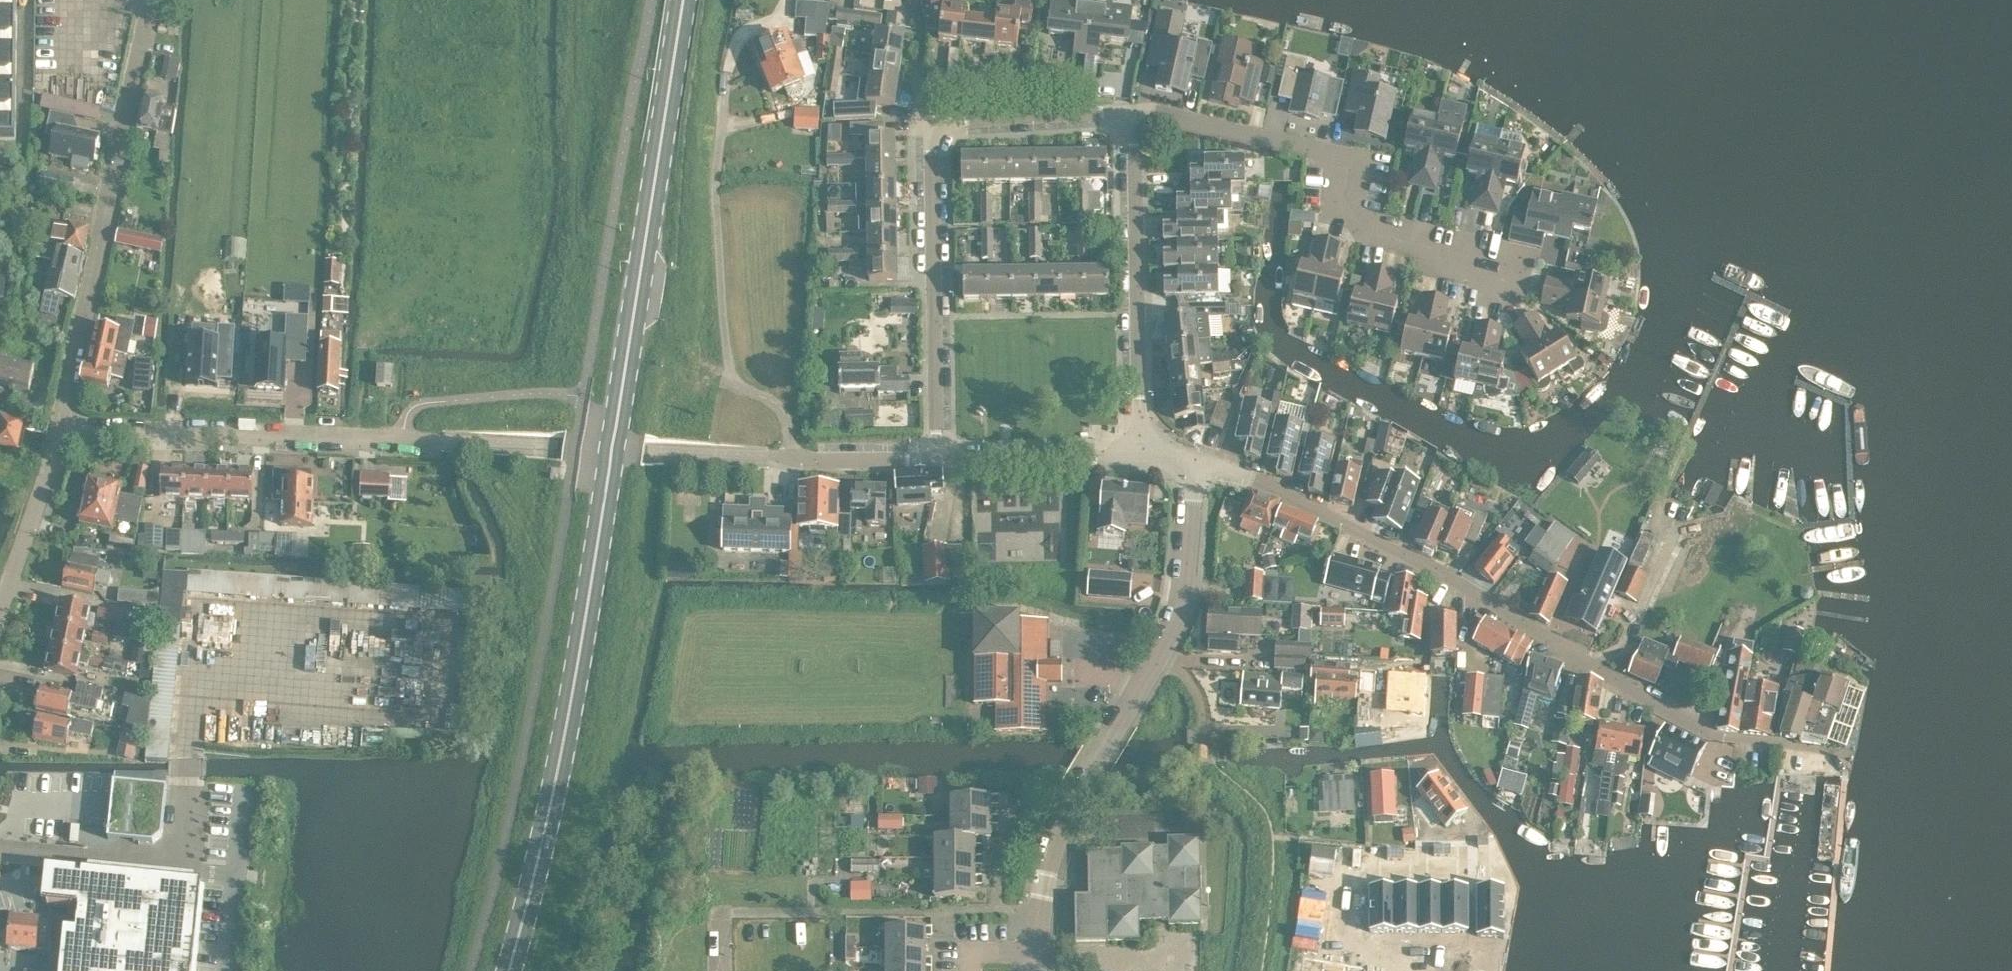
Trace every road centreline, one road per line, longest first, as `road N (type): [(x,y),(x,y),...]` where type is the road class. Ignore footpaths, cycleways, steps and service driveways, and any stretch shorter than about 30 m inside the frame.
road 1 (primary): [(507,970),(579,658),(680,0)]
road 2 (residential): [(1847,753),(1713,732),(1450,577),(1285,492),(1194,460)]
road 3 (residential): [(1037,970),(1059,833),(1178,618),(1194,460)]
road 4 (residential): [(1133,111),(930,124),(936,457)]
road 5 (residential): [(1526,267),(1367,231),(1343,196),(1352,156),(1133,111)]
road 6 (unclassified): [(60,426),(143,31)]
road 7 (residential): [(1142,454),(1133,111)]
road 8 (unclassified): [(60,426),(401,436)]
road 9 (unclassified): [(936,457),(1142,454)]
road 10 (unclassified): [(0,617),(60,426)]
road 11 (unclassified): [(790,455),(936,457)]

